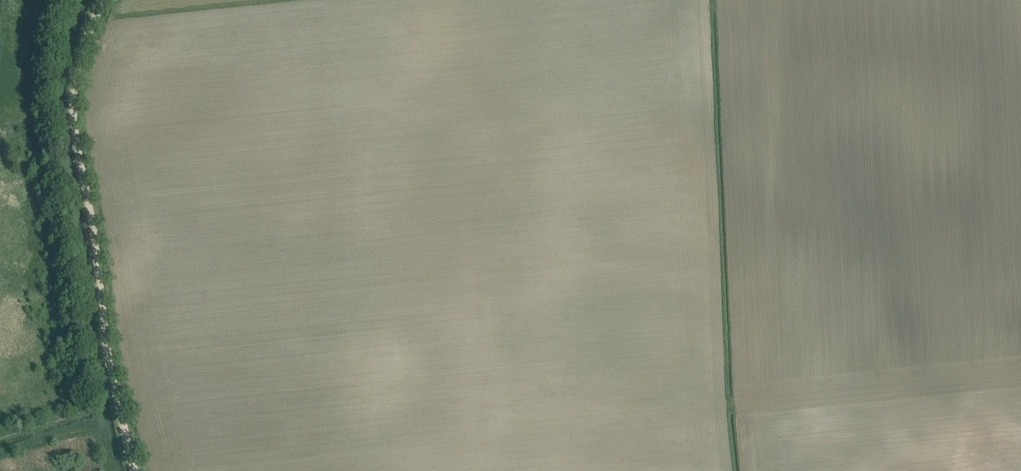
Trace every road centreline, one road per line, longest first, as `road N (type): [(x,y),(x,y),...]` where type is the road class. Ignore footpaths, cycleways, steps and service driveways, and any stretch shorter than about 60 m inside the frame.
road 1 (track): [(101,0),(79,52),(71,111),(108,363),(134,470)]

